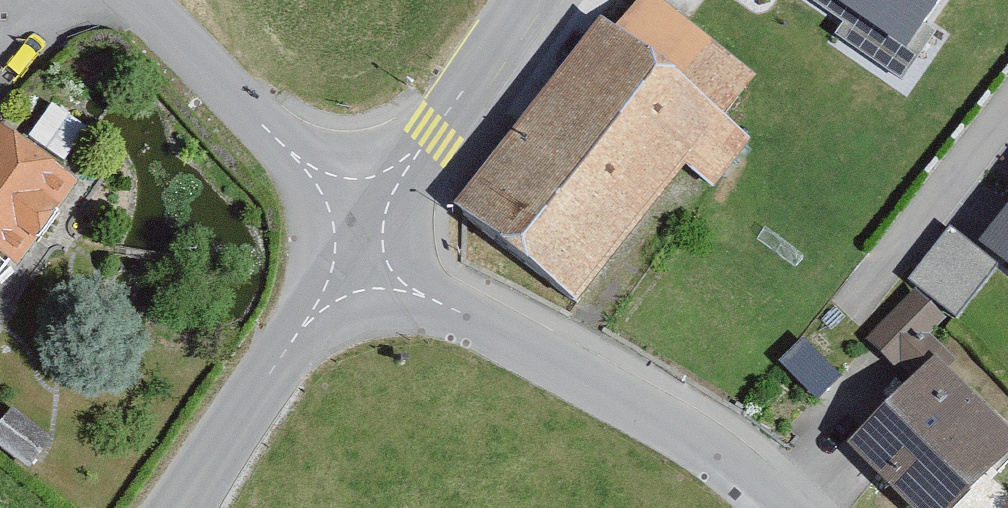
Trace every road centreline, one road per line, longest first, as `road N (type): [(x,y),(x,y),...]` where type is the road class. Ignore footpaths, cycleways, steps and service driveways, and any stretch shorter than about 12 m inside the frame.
road 1 (residential): [(739,465),(1007,97)]
road 2 (unclassified): [(739,465),(460,309),(361,234)]
road 3 (residential): [(169,507),(361,234)]
road 4 (unclassified): [(361,234),(133,0)]
road 5 (residential): [(522,0),(361,234)]

